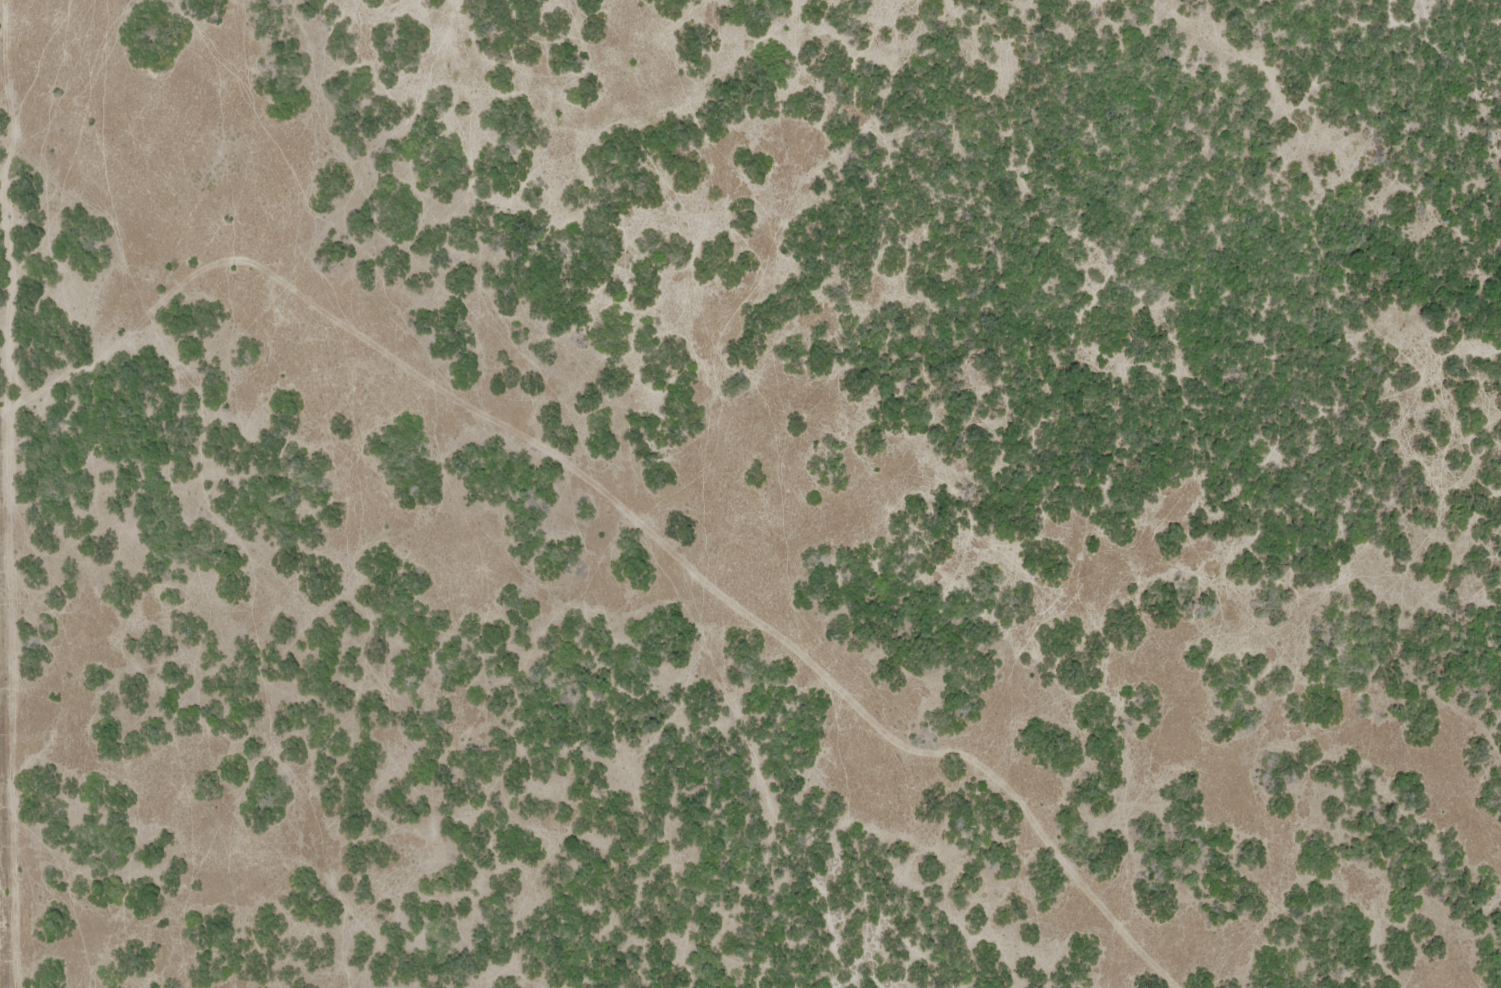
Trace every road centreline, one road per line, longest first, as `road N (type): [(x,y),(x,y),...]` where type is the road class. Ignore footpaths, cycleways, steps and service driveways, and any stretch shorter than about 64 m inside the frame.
road 1 (residential): [(0,405),(166,383),(199,393),(233,436),(300,638),(363,987)]

